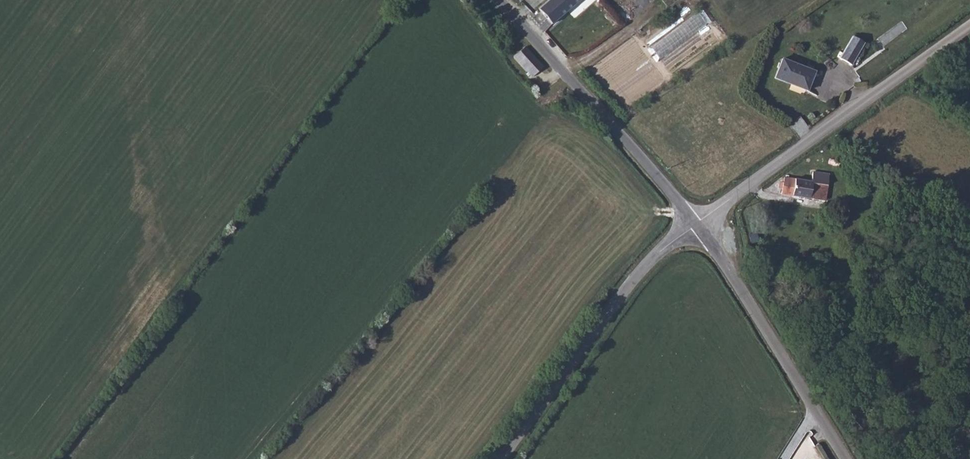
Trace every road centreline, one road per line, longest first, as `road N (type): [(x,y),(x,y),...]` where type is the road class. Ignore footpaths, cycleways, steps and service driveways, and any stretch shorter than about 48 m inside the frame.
road 1 (unclassified): [(969,25),(695,224)]
road 2 (unclassified): [(695,224),(622,294),(502,458)]
road 3 (unclassified): [(499,0),(695,224)]
road 4 (unclassified): [(695,224),(847,458)]

